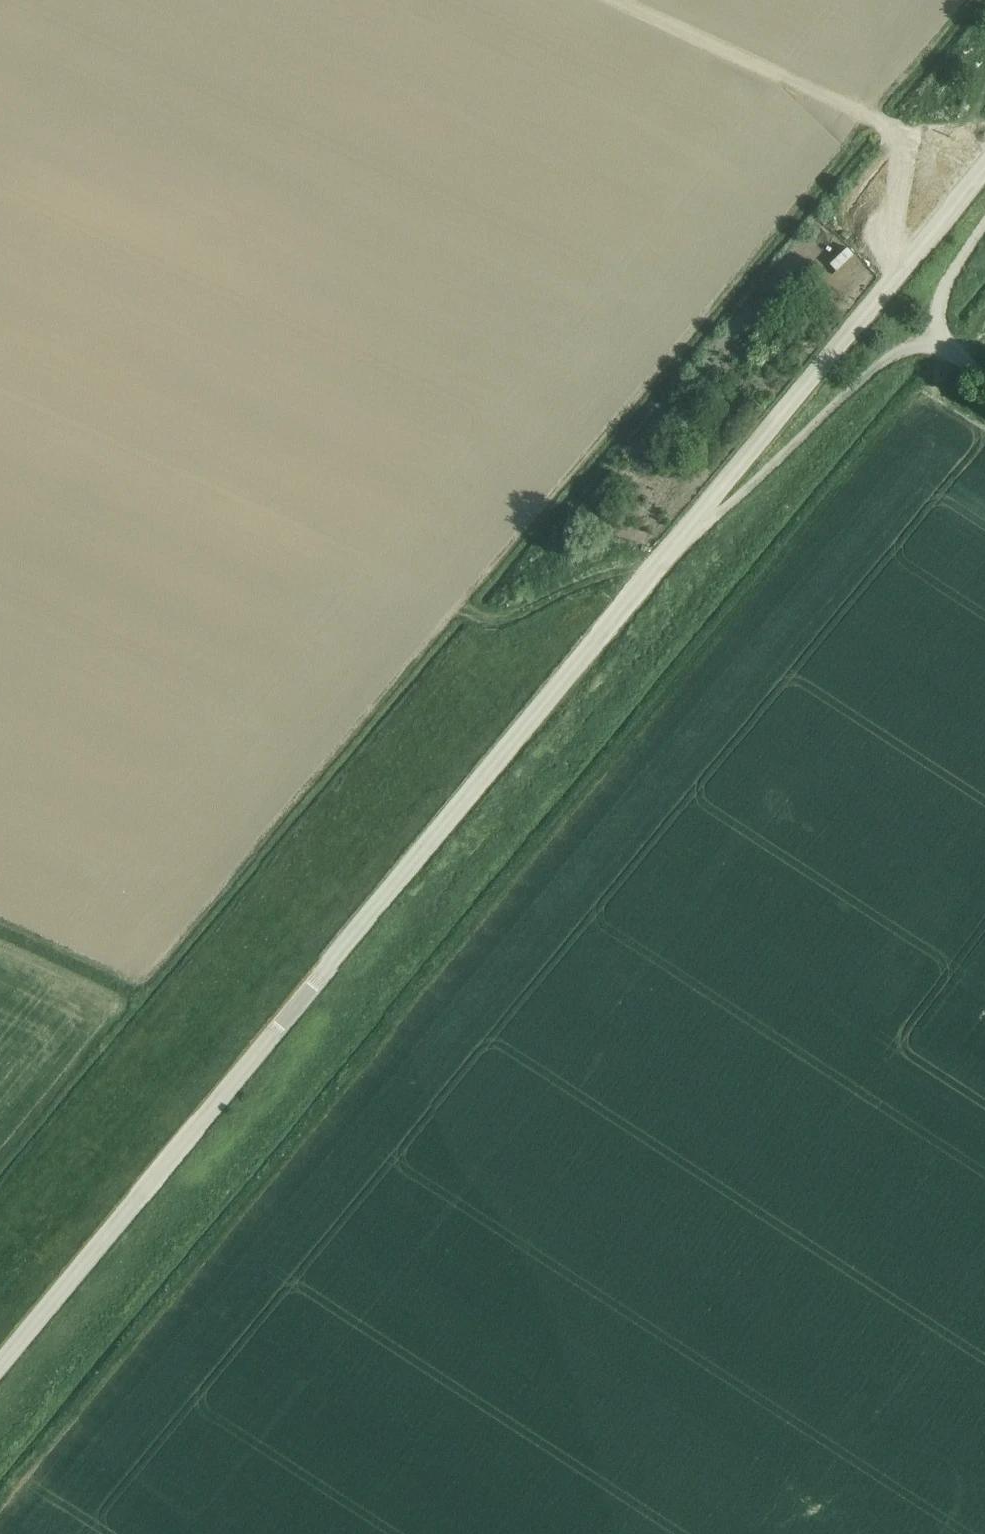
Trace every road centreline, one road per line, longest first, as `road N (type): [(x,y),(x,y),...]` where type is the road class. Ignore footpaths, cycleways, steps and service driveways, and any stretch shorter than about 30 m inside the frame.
road 1 (unclassified): [(0,1363),(668,553)]
road 2 (unclassified): [(668,553),(984,166)]
road 3 (unclassified): [(668,553),(917,329)]
road 4 (unclassified): [(917,329),(984,225)]

